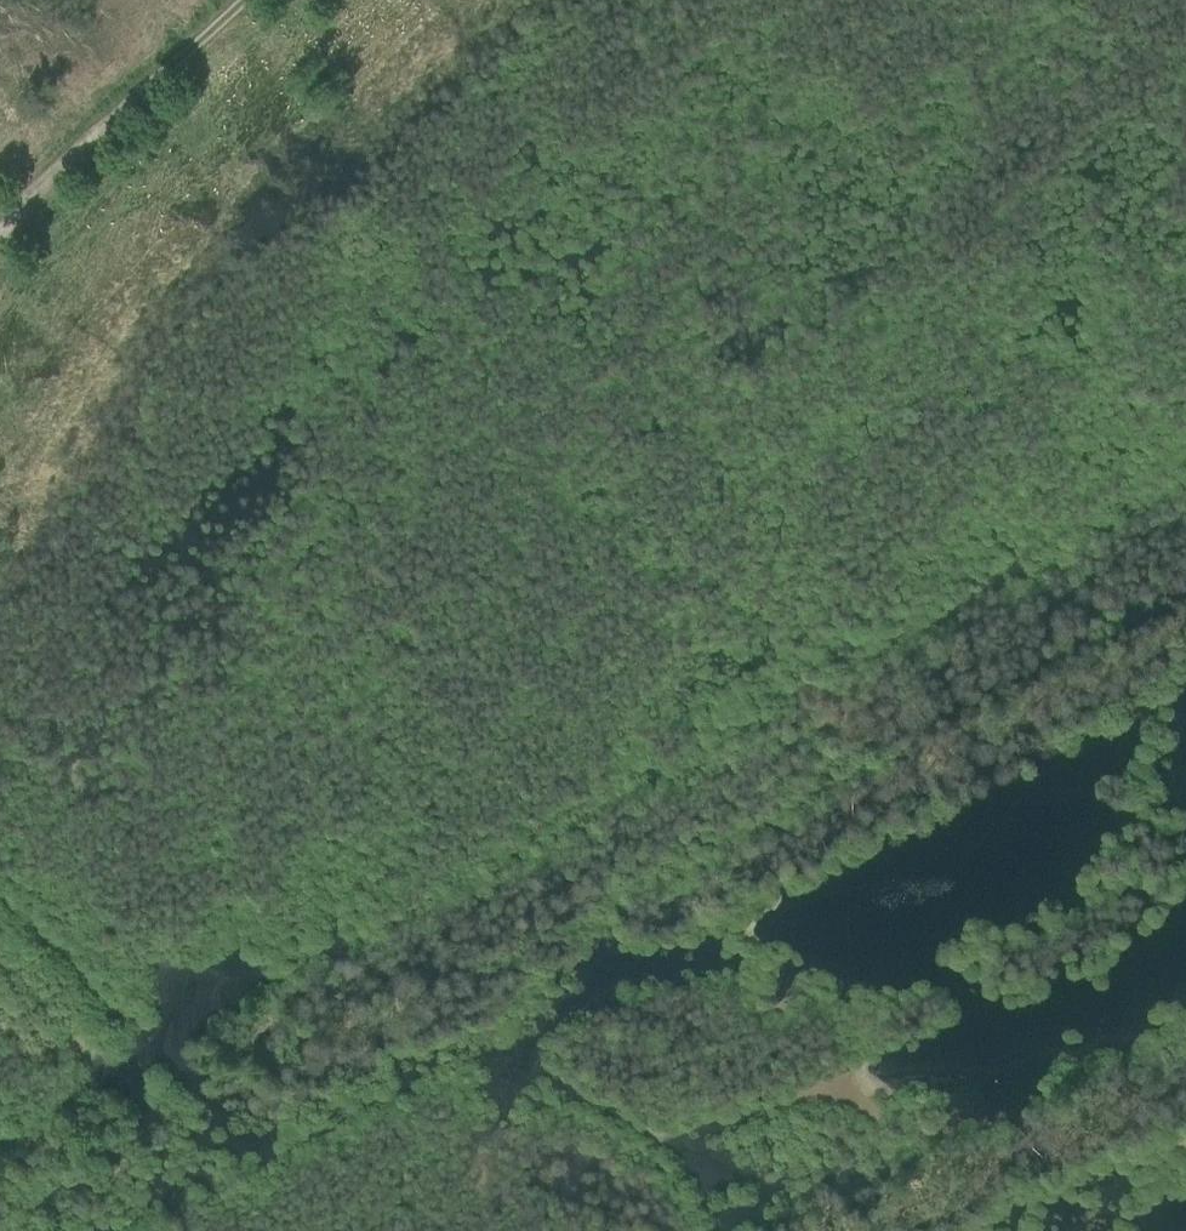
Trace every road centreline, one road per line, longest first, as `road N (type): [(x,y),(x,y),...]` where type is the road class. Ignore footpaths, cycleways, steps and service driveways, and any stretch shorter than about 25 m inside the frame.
road 1 (track): [(243,0),(54,164),(0,230)]

